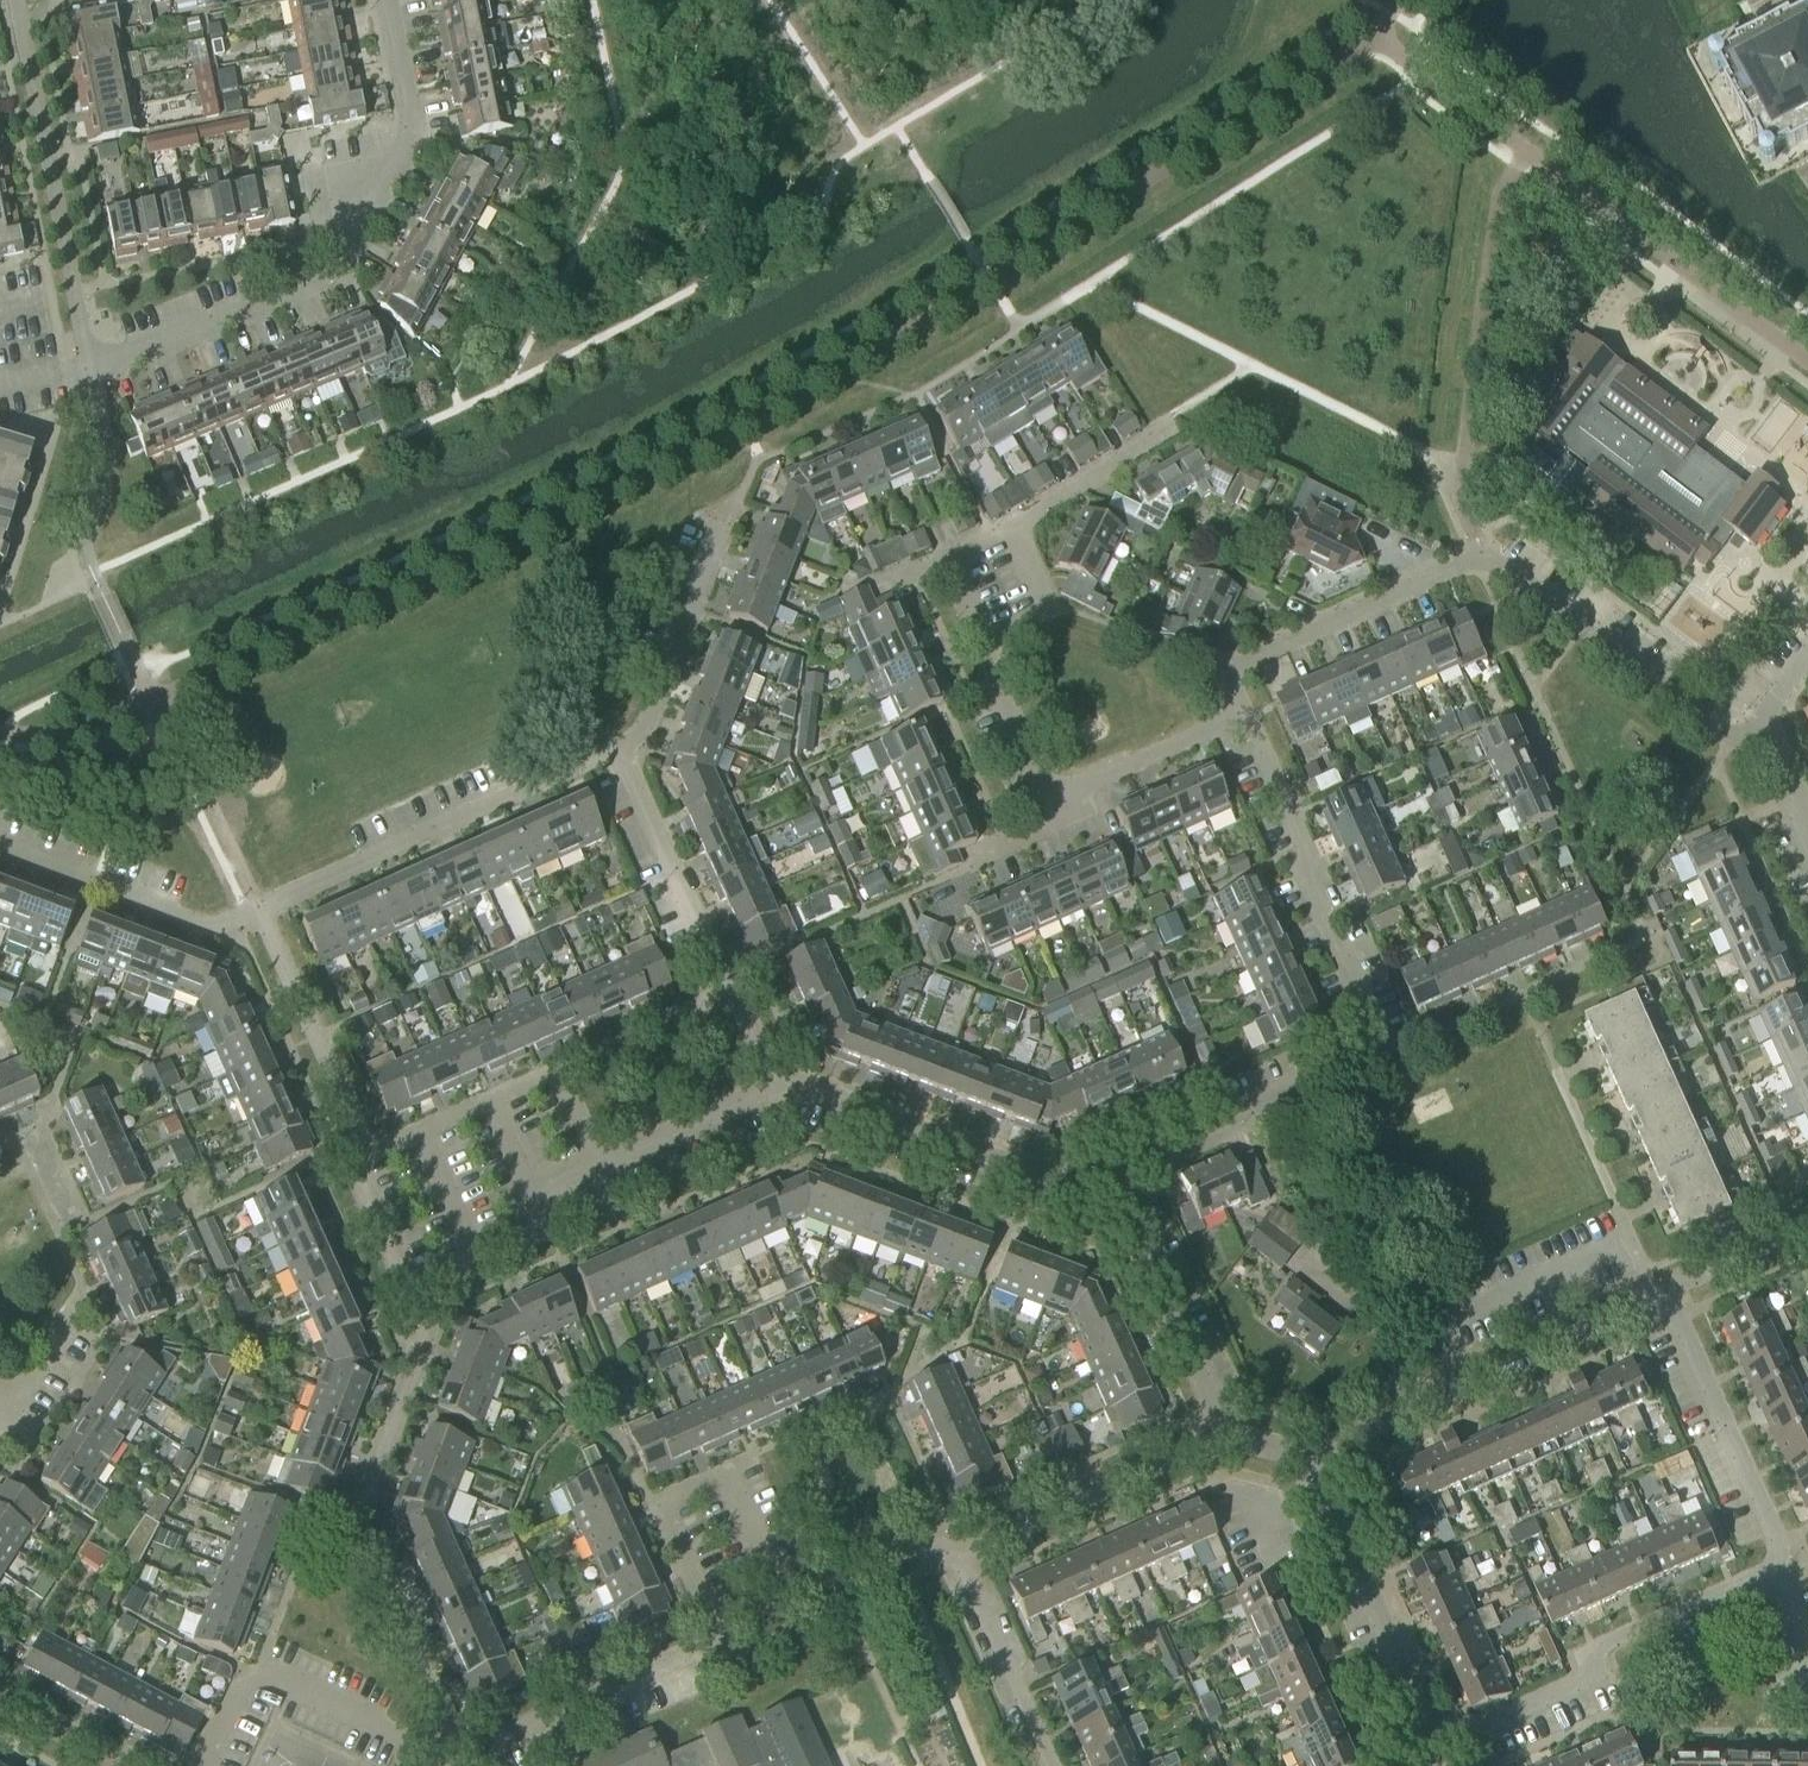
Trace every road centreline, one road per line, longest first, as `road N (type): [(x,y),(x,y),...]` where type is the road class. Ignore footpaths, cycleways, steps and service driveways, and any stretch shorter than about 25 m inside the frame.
road 1 (residential): [(1246,713),(1235,683),(1243,665),(1479,559),(1499,564),(1724,735),(1773,732)]
road 2 (residential): [(1111,1172),(1383,1050),(1246,713)]
road 3 (residential): [(88,367),(334,272),(409,137),(386,0)]
road 4 (residential): [(1047,800),(943,556),(1009,527),(1167,425)]
road 5 (residential): [(459,1754),(357,1518),(427,1331),(410,1290)]
road 6 (residential): [(410,1290),(536,1232),(544,1189),(776,1082)]
road 7 (residential): [(618,744),(258,907)]
road 8 (residential): [(1309,1455),(1664,1294)]
road 9 (residential): [(1436,1746),(1574,1683),(1603,1644),(1769,1573)]
road 10 (residential): [(88,367),(16,0)]
road 11 (residential): [(776,1082),(618,744)]
road 12 (residential): [(1111,1172),(1077,1187),(786,1077),(776,1082)]
road 13 (residential): [(717,1634),(659,1503),(725,1474),(781,1601)]
road 14 (residential): [(1436,1746),(1309,1455)]
road 15 (residential): [(1769,1573),(1778,1539),(1664,1294)]
road 16 (residential): [(957,1554),(1225,1434)]
road 17 (residential): [(1225,1434),(1111,1172)]
road 18 (residential): [(459,1754),(717,1634)]
road 19 (residential): [(258,907),(215,926),(0,843)]
road 20 (residential): [(360,1146),(258,907)]
road 21 (residential): [(1052,1765),(957,1554)]
road 22 (residential): [(642,733),(725,528)]
road 23 (residential): [(1246,713),(1047,800)]
road 24 (residential): [(360,1146),(376,1150),(556,1069)]
road 25 (residential): [(781,1601),(900,1547),(957,1554)]
road 26 (residential): [(410,1290),(356,1170),(360,1146)]

